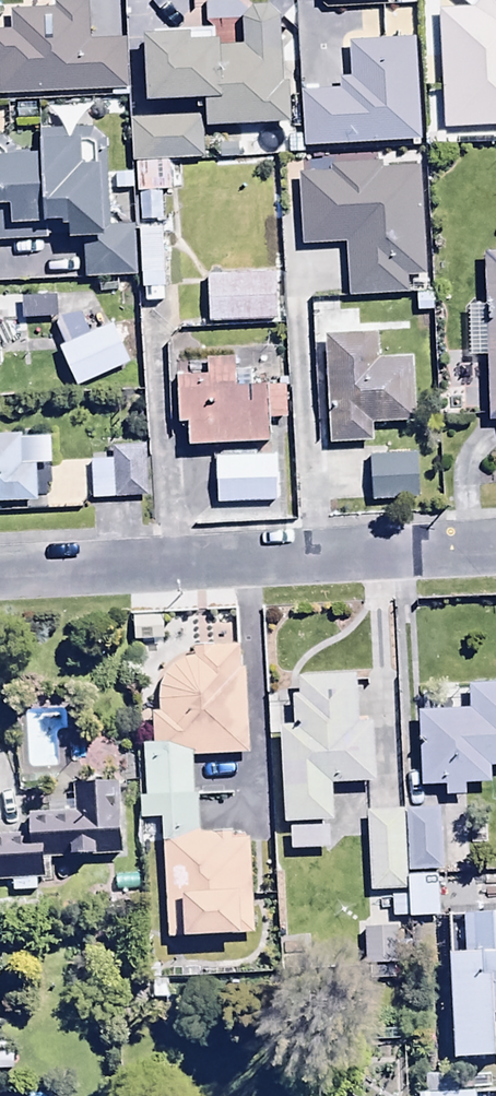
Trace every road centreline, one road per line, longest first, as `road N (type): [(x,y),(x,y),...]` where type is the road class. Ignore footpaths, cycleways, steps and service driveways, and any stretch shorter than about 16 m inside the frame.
road 1 (residential): [(0,577),(495,547)]

